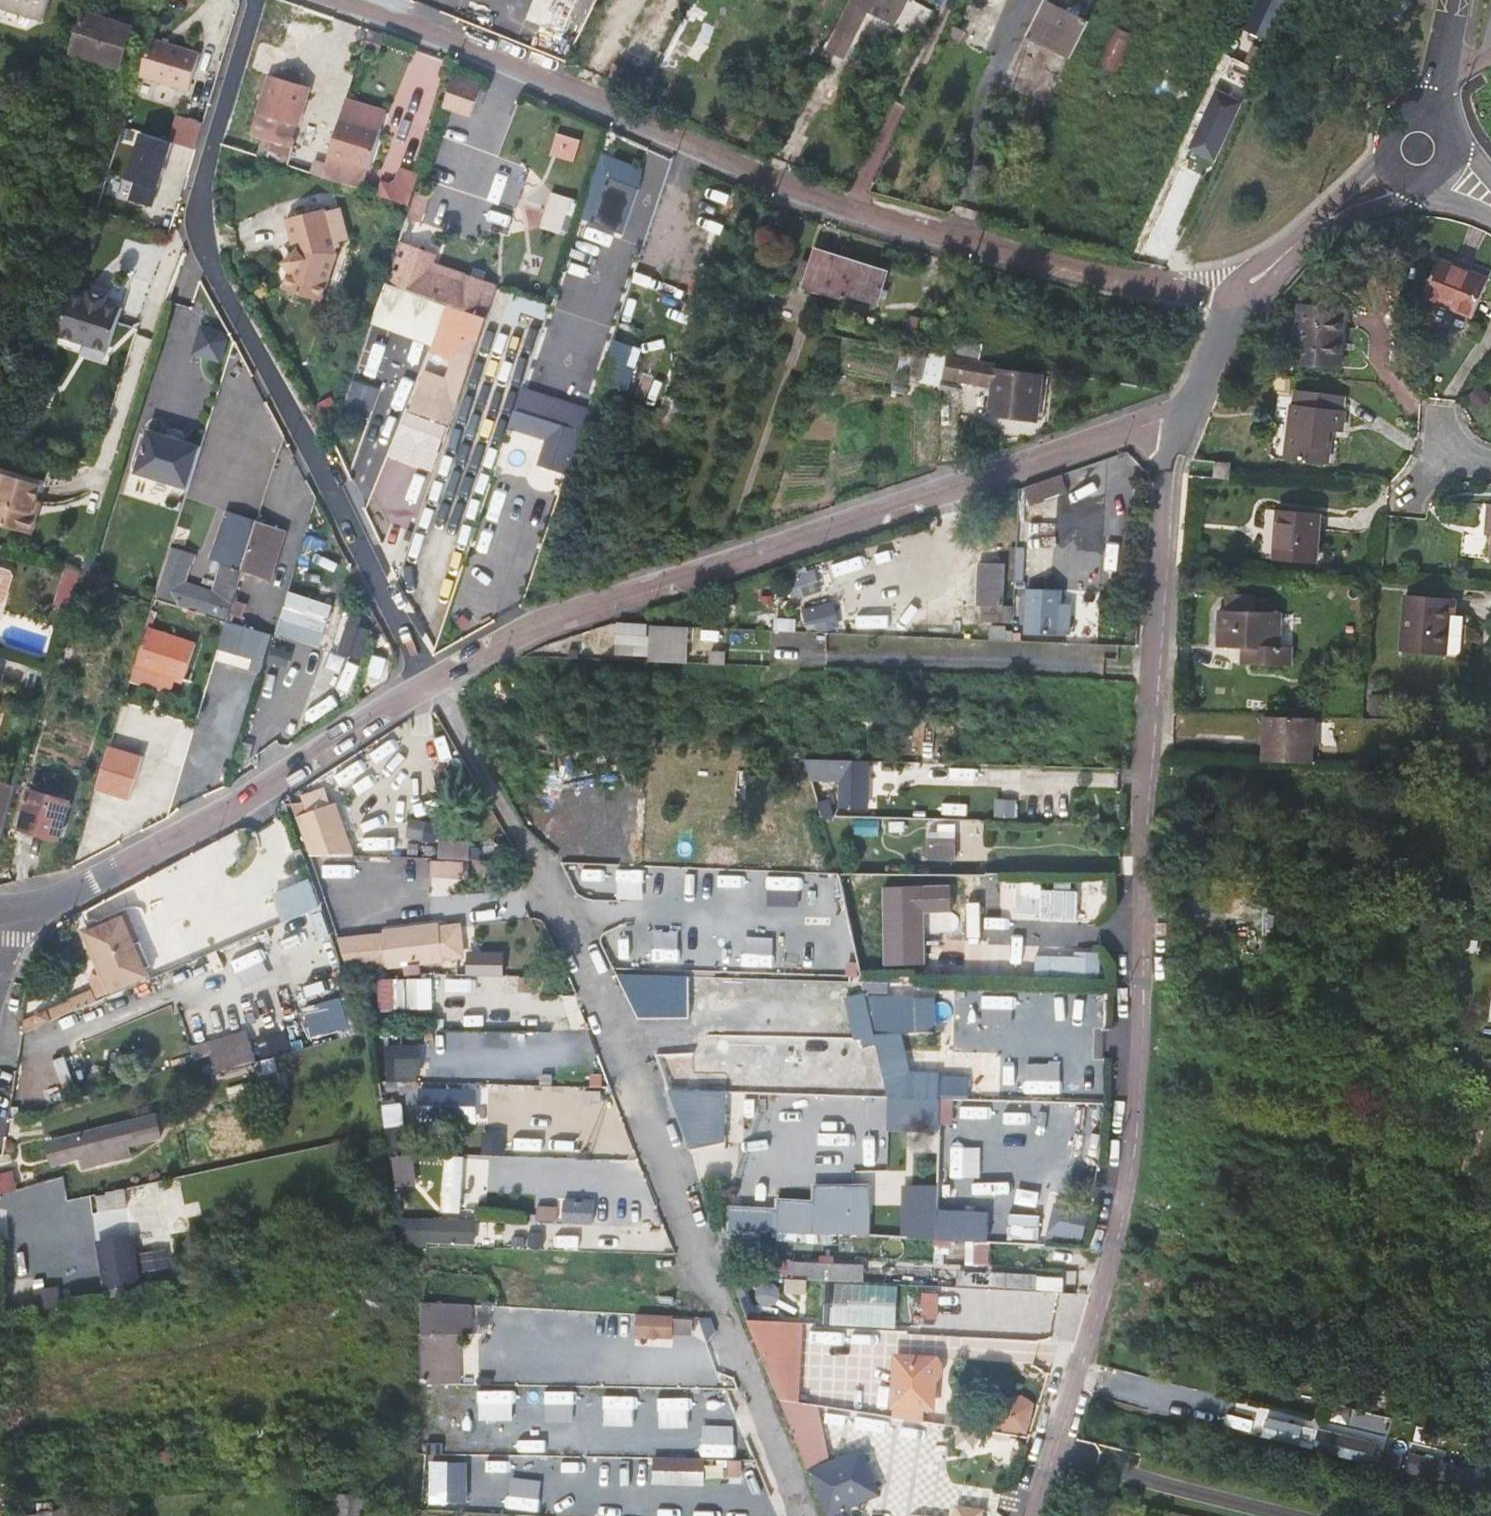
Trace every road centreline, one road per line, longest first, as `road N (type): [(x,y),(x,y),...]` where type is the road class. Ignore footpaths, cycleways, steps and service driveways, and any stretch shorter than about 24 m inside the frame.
road 1 (unclassified): [(1183,415),(1148,735),(1117,1207),(1022,1515)]
road 2 (residential): [(302,0),(823,205),(1232,302)]
road 3 (unclassified): [(430,683),(559,907),(810,1515)]
road 4 (residential): [(430,683),(556,622),(1183,415)]
road 5 (track): [(409,1515),(413,1358),(367,1081),(281,772)]
road 6 (unclassified): [(430,683),(201,245),(195,208),(255,0)]
road 7 (residential): [(14,913),(66,901),(430,683)]
road 8 (unclassified): [(1385,167),(1232,302)]
road 9 (unclassified): [(1232,302),(1183,415)]

